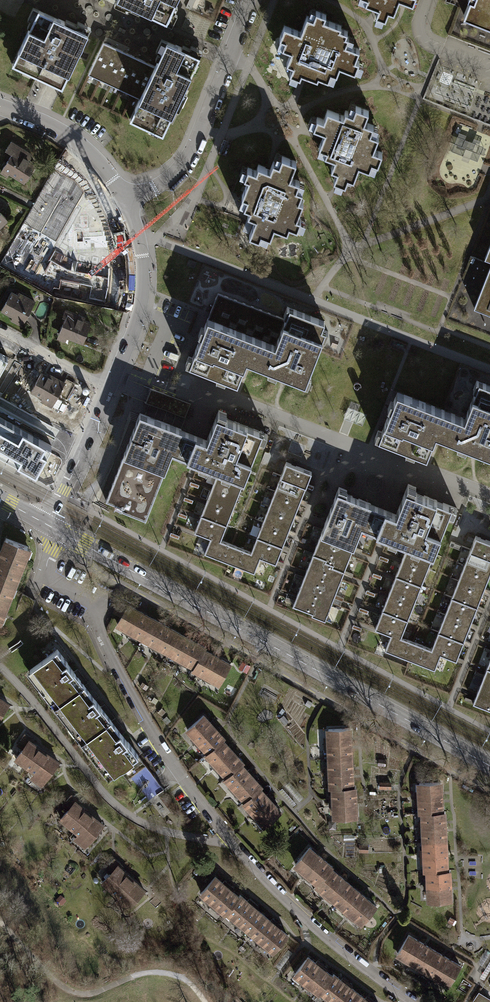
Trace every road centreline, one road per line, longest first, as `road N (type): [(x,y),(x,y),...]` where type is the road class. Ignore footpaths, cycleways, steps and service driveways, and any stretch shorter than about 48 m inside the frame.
road 1 (residential): [(413,1001),(305,921),(203,808),(119,679),(93,606),(47,580),(50,528)]
road 2 (tertiary): [(50,528),(489,767)]
road 3 (residential): [(126,201),(140,263),(134,319),(50,528)]
road 4 (track): [(0,923),(66,989),(90,994),(163,973),(188,982),(205,1001)]
road 5 (residential): [(251,0),(187,160),(126,201)]
road 6 (residential): [(0,107),(67,136),(126,201)]

